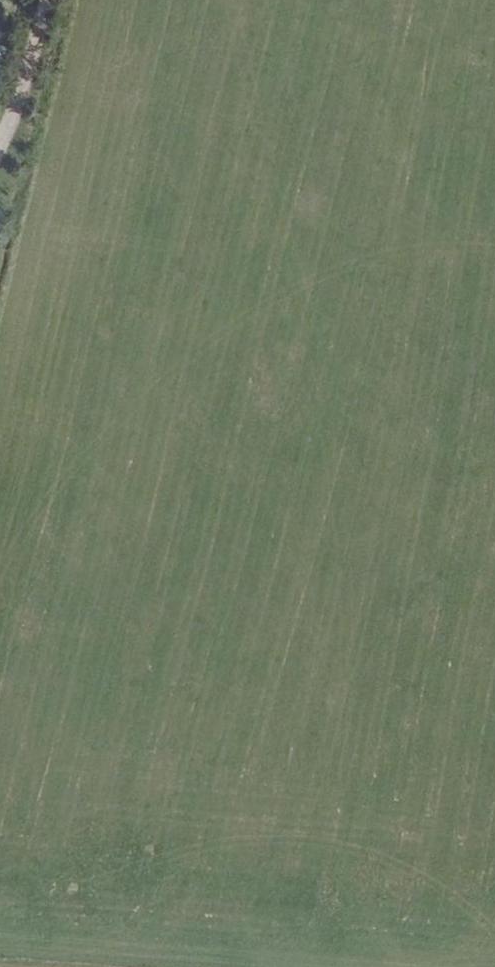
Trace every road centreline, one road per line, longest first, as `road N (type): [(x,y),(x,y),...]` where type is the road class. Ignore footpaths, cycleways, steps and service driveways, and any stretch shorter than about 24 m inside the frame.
road 1 (track): [(39,0),(0,125)]

